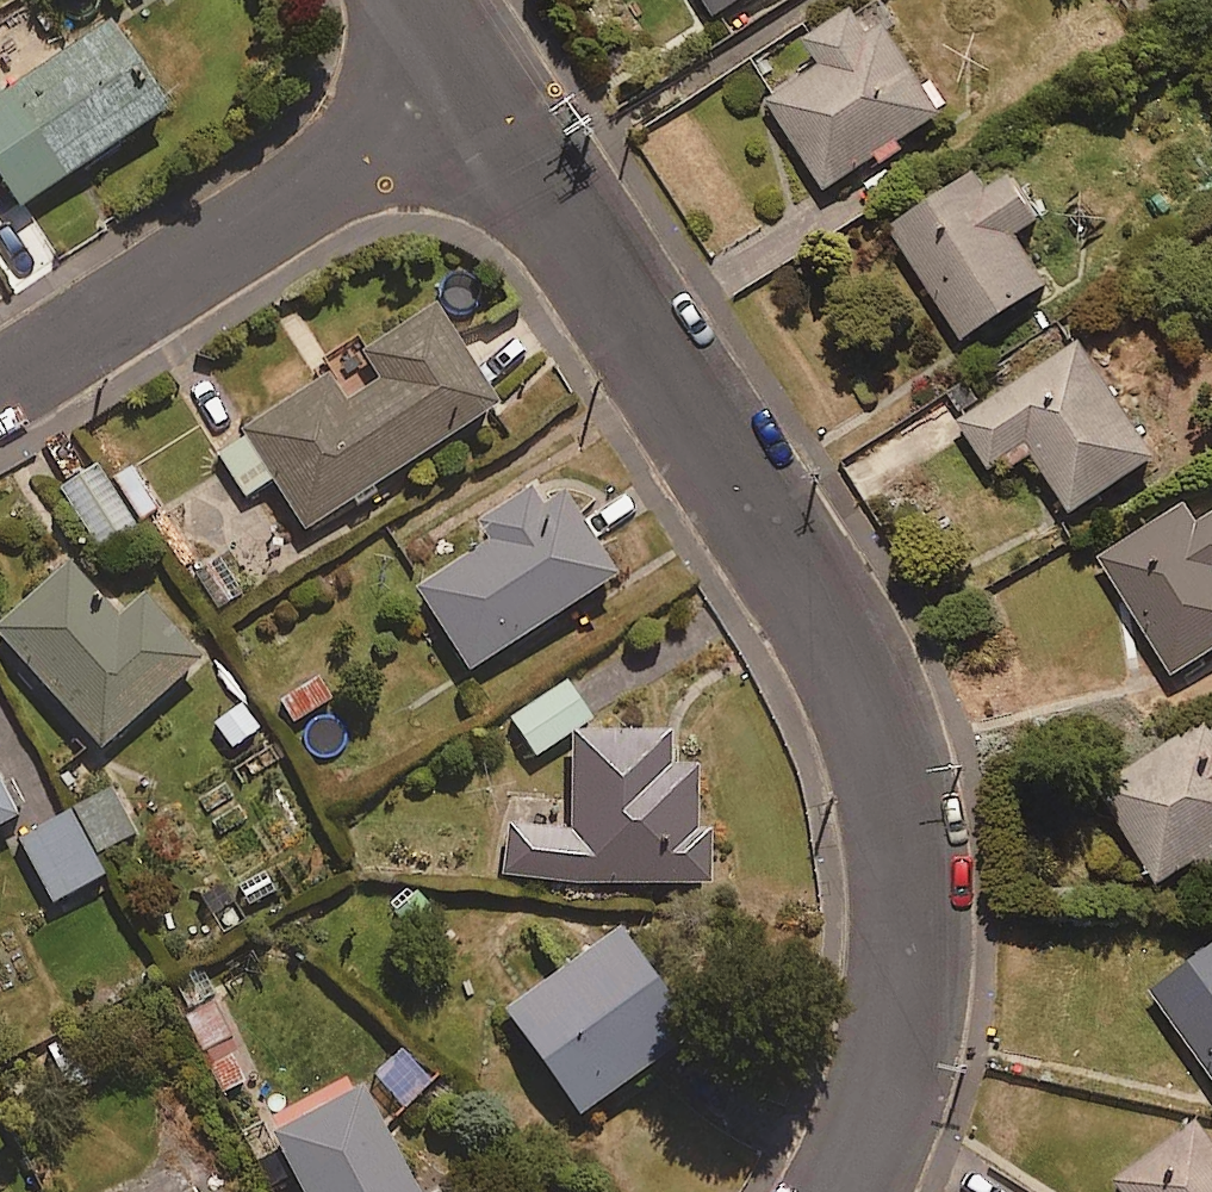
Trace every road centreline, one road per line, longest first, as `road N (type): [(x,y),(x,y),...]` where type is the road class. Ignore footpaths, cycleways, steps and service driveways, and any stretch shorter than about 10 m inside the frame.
road 1 (residential): [(471,84),(816,594),(891,735),(908,861),(906,1002),(882,1116),(842,1191)]
road 2 (residential): [(471,84),(0,381)]

